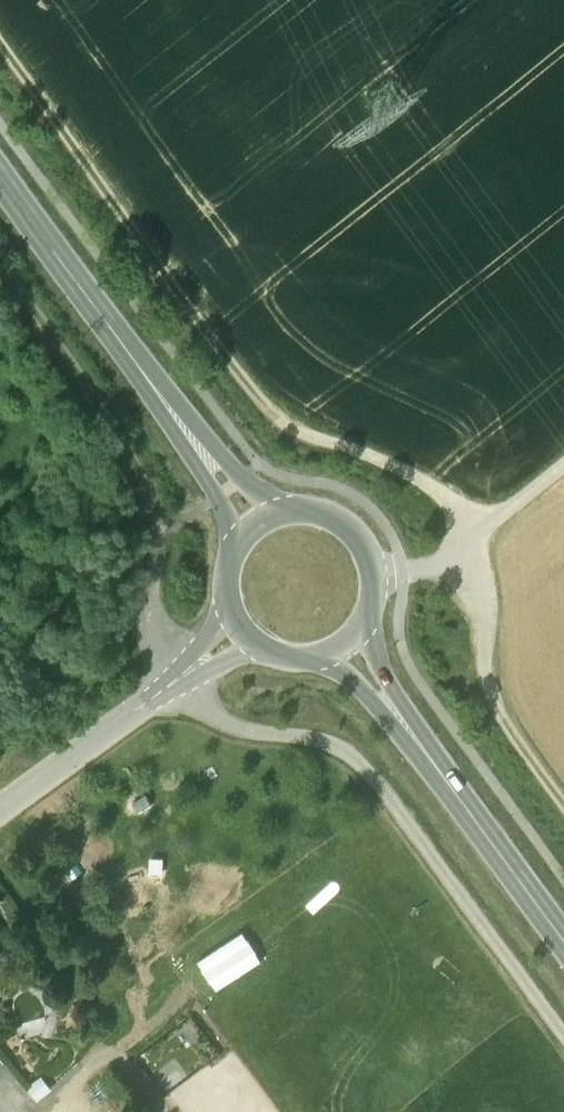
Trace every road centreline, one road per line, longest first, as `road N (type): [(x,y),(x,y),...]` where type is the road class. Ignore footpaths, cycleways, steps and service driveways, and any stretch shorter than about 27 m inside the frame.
road 1 (track): [(521,747),(489,693),(490,596),(457,510),(401,469),(296,429),(270,408),(0,35)]
road 2 (track): [(166,531),(154,610),(168,668),(220,719),(334,748),(361,765),(563,1031)]
road 3 (track): [(0,257),(147,478),(166,531)]
road 4 (secondary): [(163,391),(0,169)]
road 5 (secondary): [(563,934),(410,732)]
road 6 (track): [(563,469),(446,561),(376,581)]
road 7 (unclassified): [(179,681),(0,808)]
road 8 (secondary): [(163,391),(221,496),(234,557)]
road 9 (secondary): [(296,510),(244,480),(163,391)]
road 10 (secondary): [(371,609),(374,568),(359,536),(328,514),(296,510)]
road 11 (secondary): [(410,732),(382,663),(371,609)]
road 12 (secondary): [(312,656),(353,677),(410,732)]

